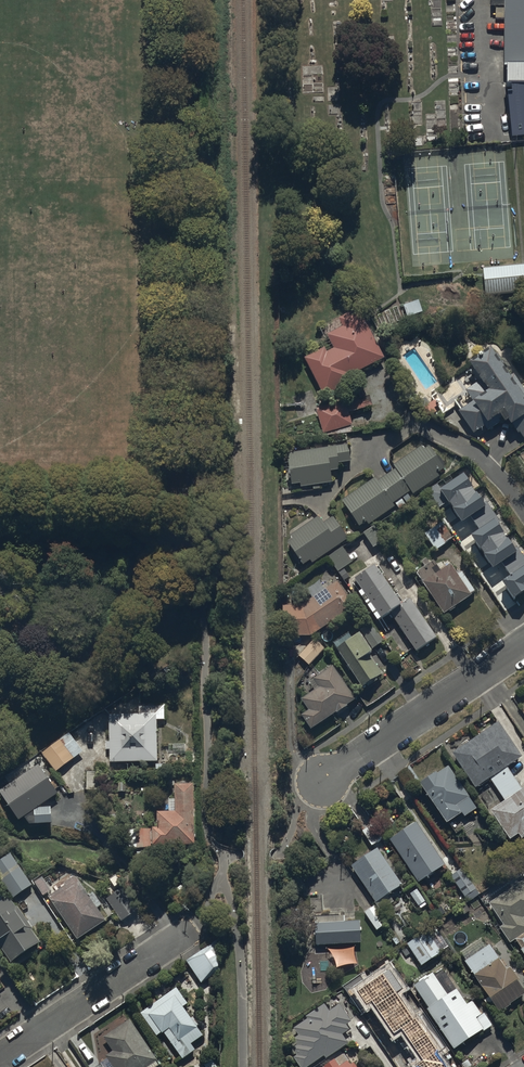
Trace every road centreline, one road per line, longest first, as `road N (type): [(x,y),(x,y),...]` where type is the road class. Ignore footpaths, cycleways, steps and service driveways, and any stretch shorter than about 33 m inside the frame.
road 1 (residential): [(523,649),(323,781)]
road 2 (residential): [(0,1059),(193,929)]

